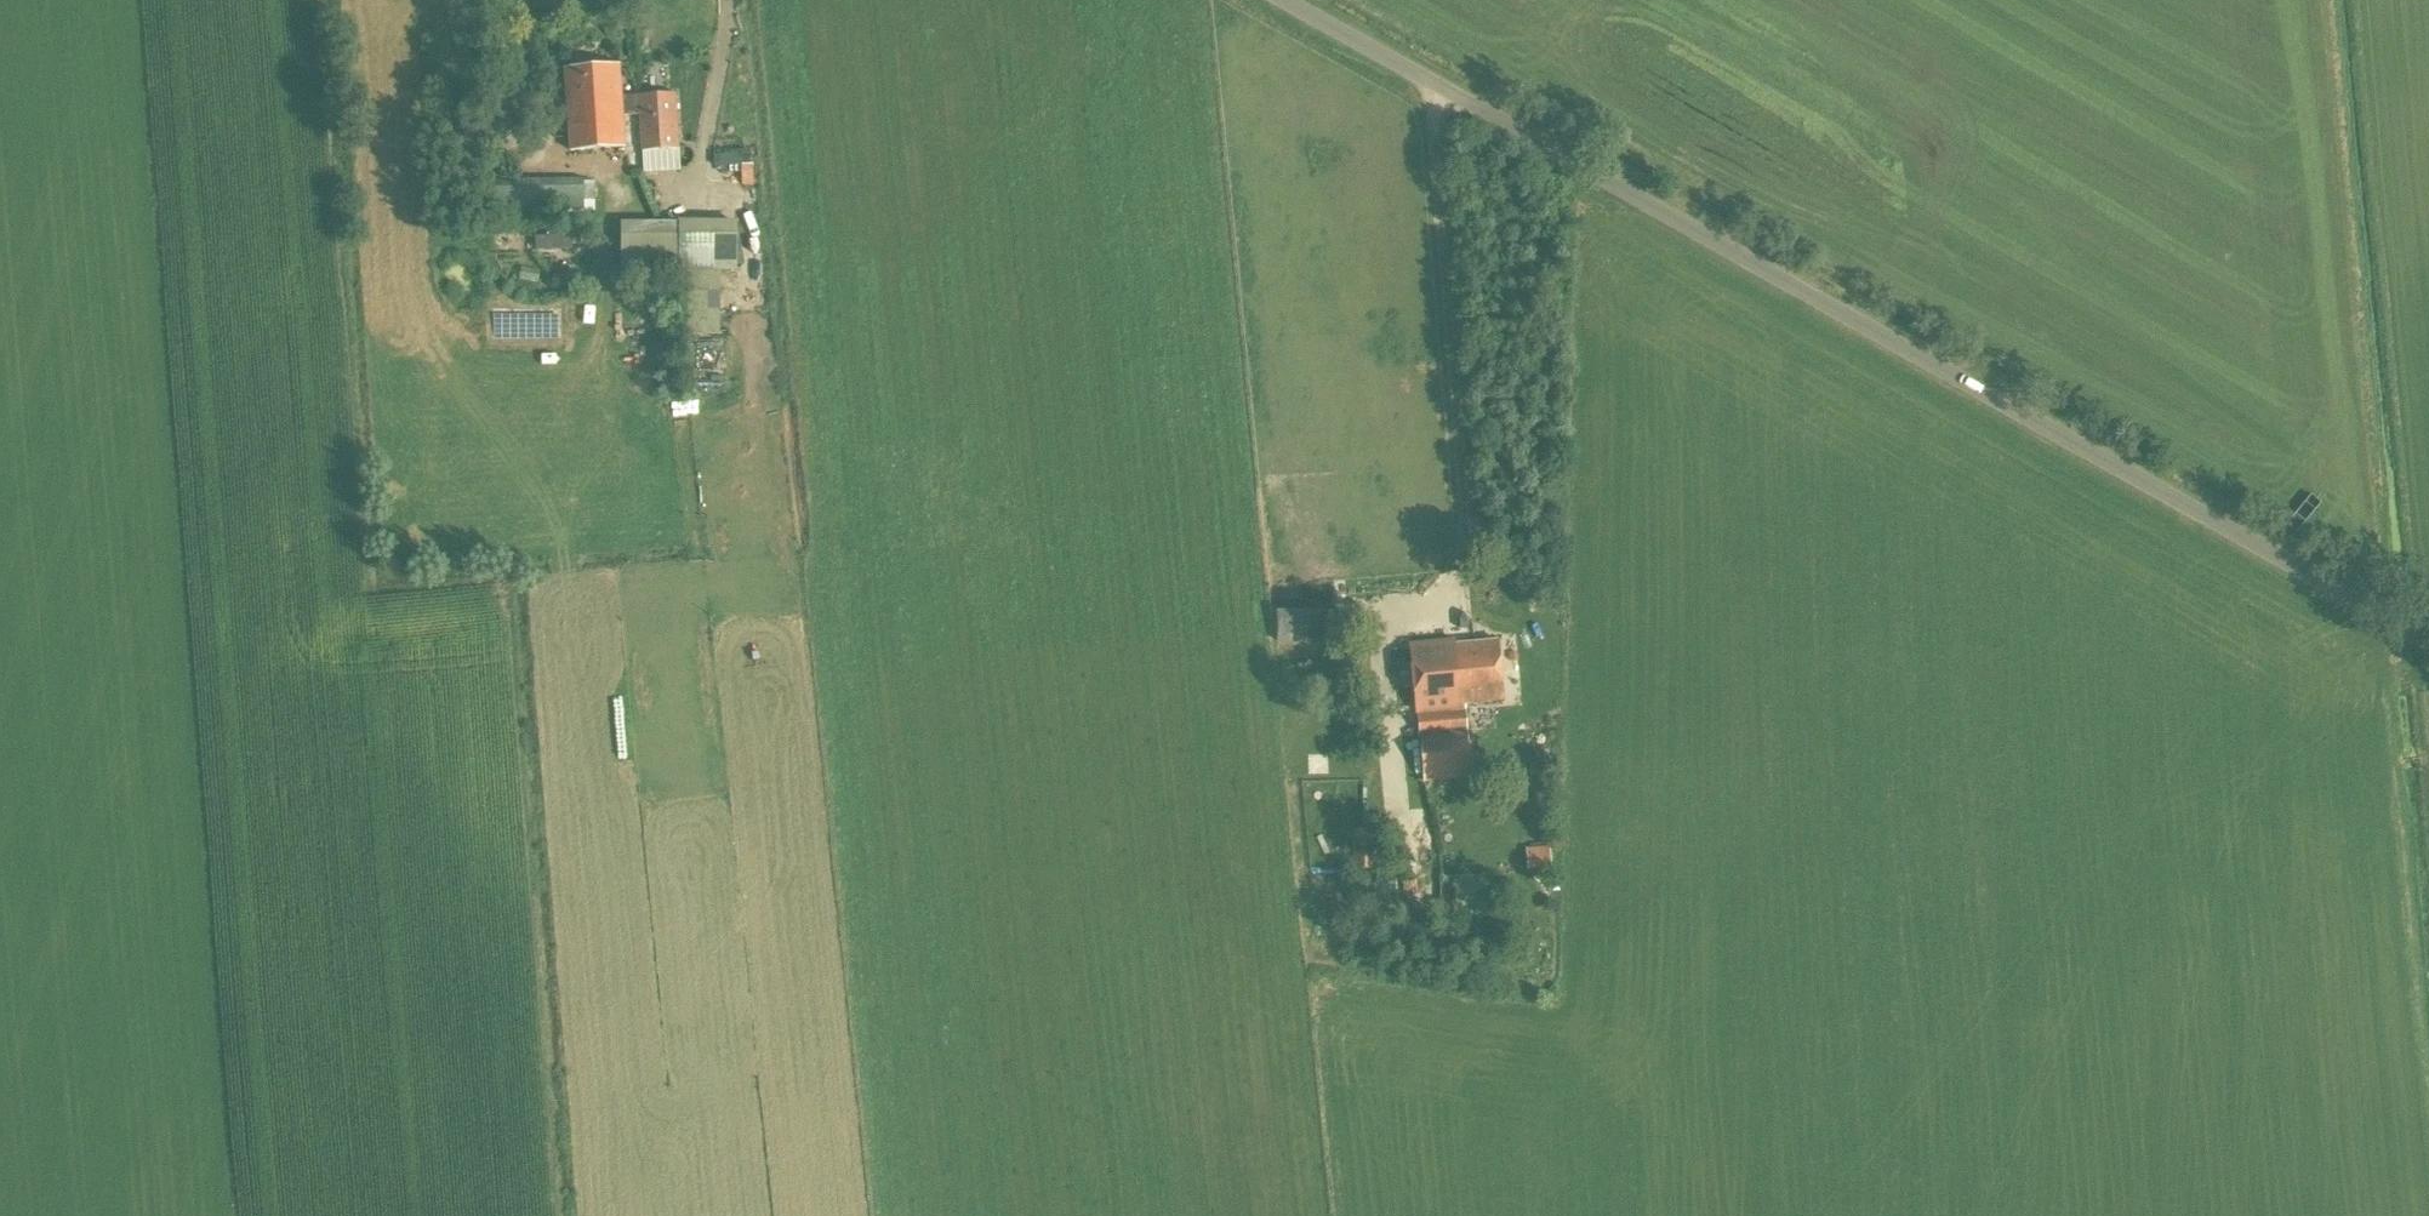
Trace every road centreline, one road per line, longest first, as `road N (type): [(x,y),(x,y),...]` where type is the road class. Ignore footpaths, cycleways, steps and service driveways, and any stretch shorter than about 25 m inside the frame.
road 1 (unclassified): [(2428,644),(1303,0)]

